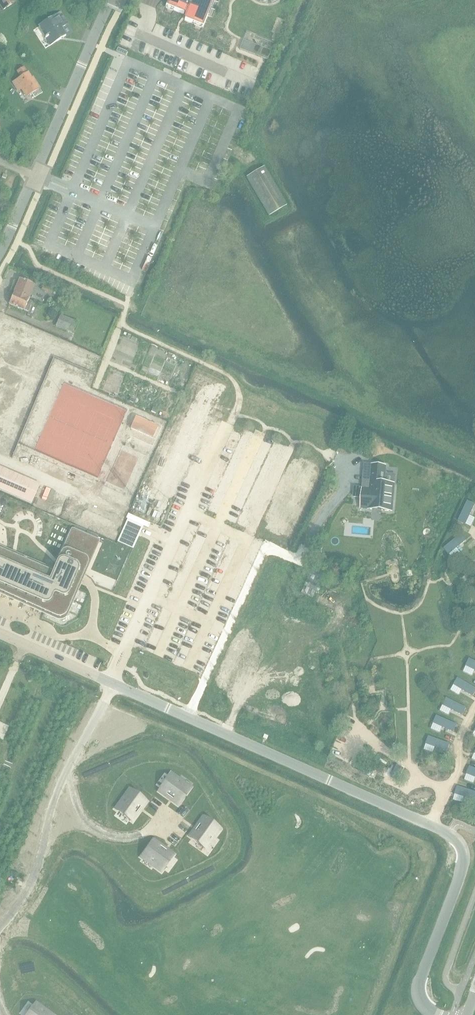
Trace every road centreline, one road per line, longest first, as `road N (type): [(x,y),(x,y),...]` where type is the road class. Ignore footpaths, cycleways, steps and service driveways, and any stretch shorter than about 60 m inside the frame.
road 1 (unclassified): [(109,682),(457,842),(463,865),(418,988),(424,1006),(440,1014)]
road 2 (residential): [(111,0),(34,175)]

